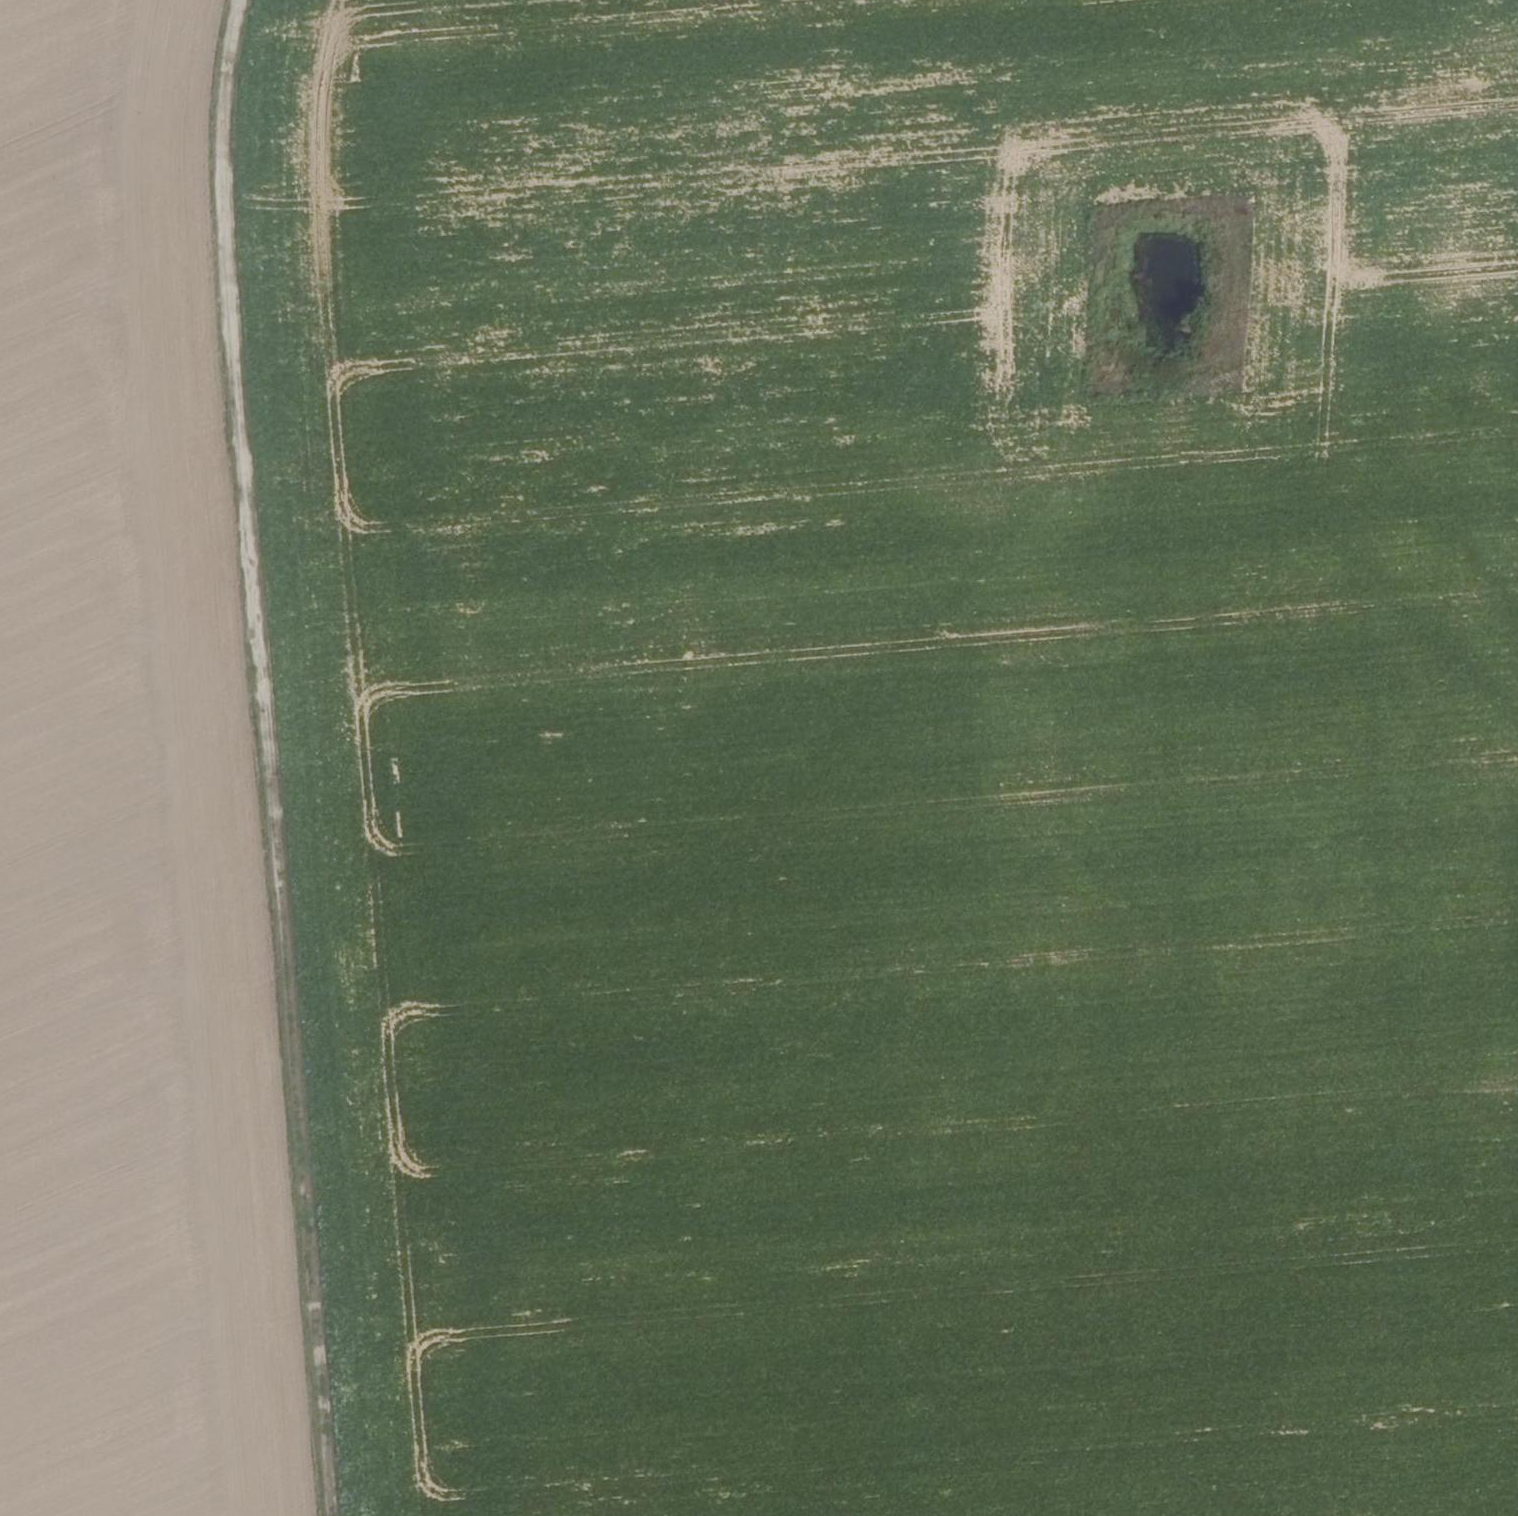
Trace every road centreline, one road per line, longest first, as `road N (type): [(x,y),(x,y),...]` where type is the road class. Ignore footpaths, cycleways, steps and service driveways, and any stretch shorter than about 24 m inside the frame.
road 1 (track): [(232,0),(213,167),(217,270),(319,1515)]

